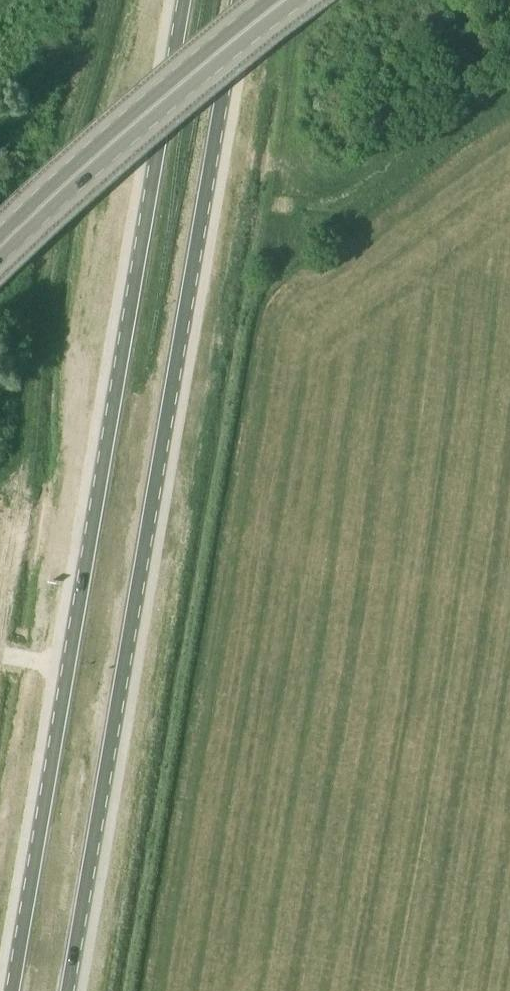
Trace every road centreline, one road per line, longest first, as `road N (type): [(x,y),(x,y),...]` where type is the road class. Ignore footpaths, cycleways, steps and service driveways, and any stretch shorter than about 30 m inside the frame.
road 1 (primary): [(183,0),(9,990)]
road 2 (primary): [(72,990),(239,0)]
road 3 (primary): [(0,250),(290,0)]

